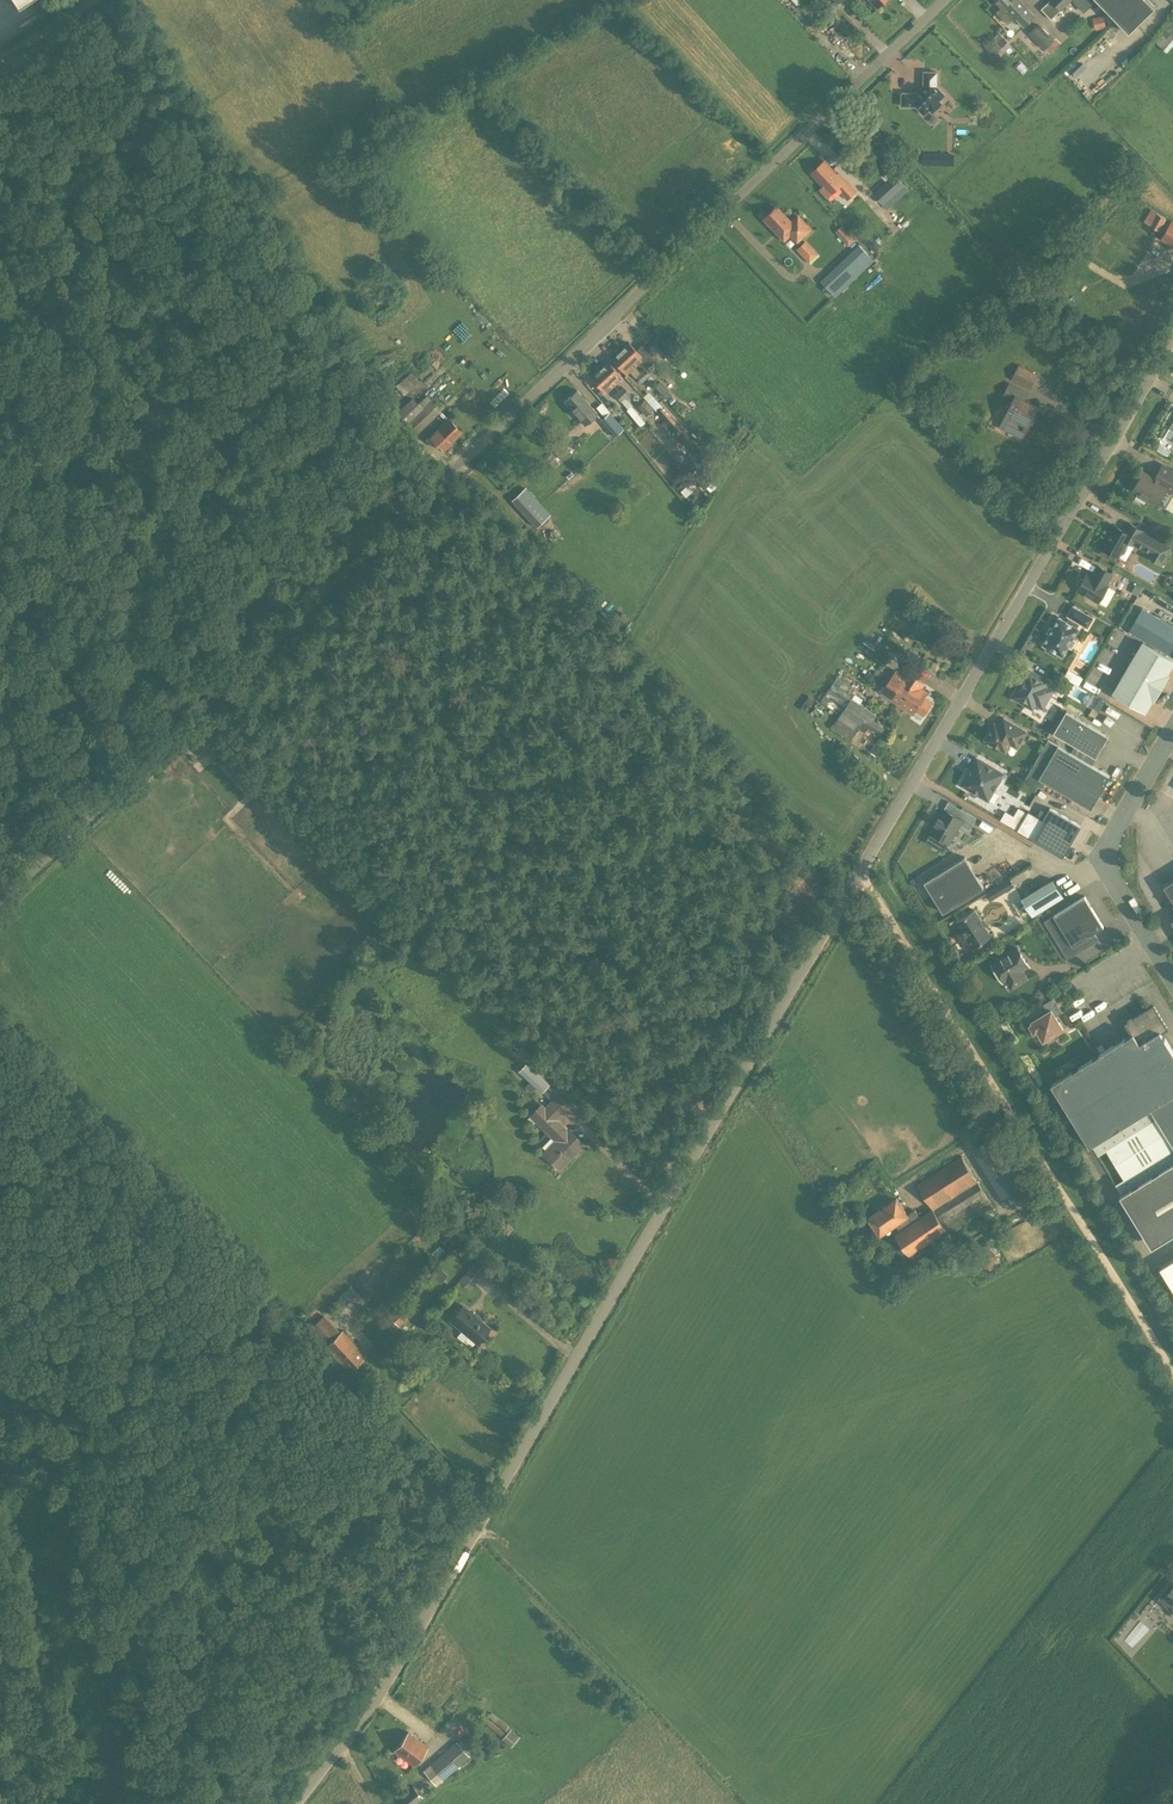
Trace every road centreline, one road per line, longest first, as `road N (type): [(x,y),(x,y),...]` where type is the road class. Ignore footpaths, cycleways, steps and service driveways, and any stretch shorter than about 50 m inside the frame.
road 1 (unclassified): [(295,1803),(372,1705),(1172,340)]
road 2 (unclassified): [(0,902),(945,0)]
road 3 (track): [(1172,1376),(860,871)]
road 4 (unclassified): [(1108,857),(1110,835),(1172,731)]
road 5 (unclassified): [(1108,857),(1172,978)]

